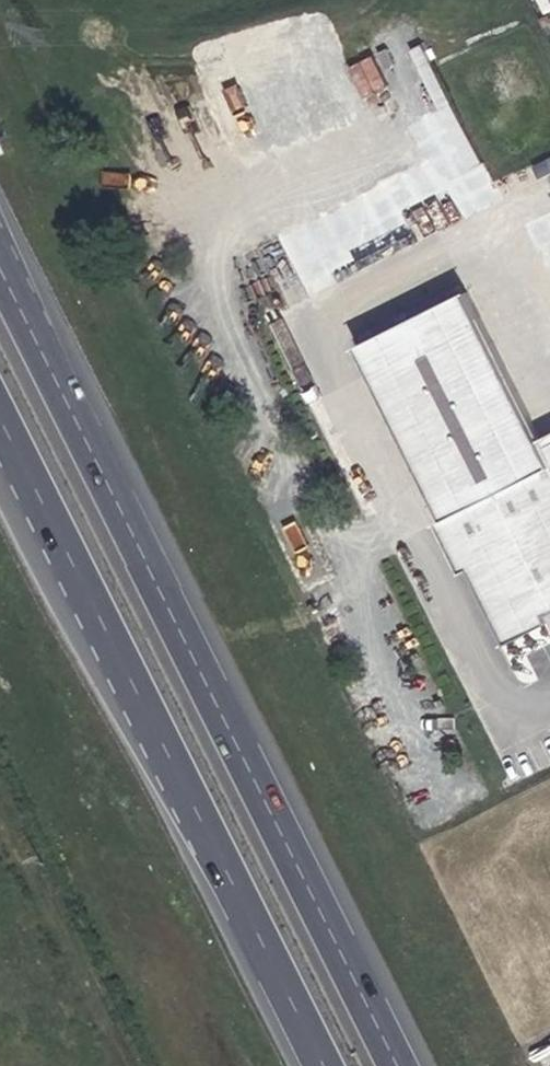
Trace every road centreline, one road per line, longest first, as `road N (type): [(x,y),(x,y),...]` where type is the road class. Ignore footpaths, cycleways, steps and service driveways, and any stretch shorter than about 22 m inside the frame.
road 1 (motorway): [(406,1065),(0,254)]
road 2 (motorway): [(0,416),(325,1065)]

